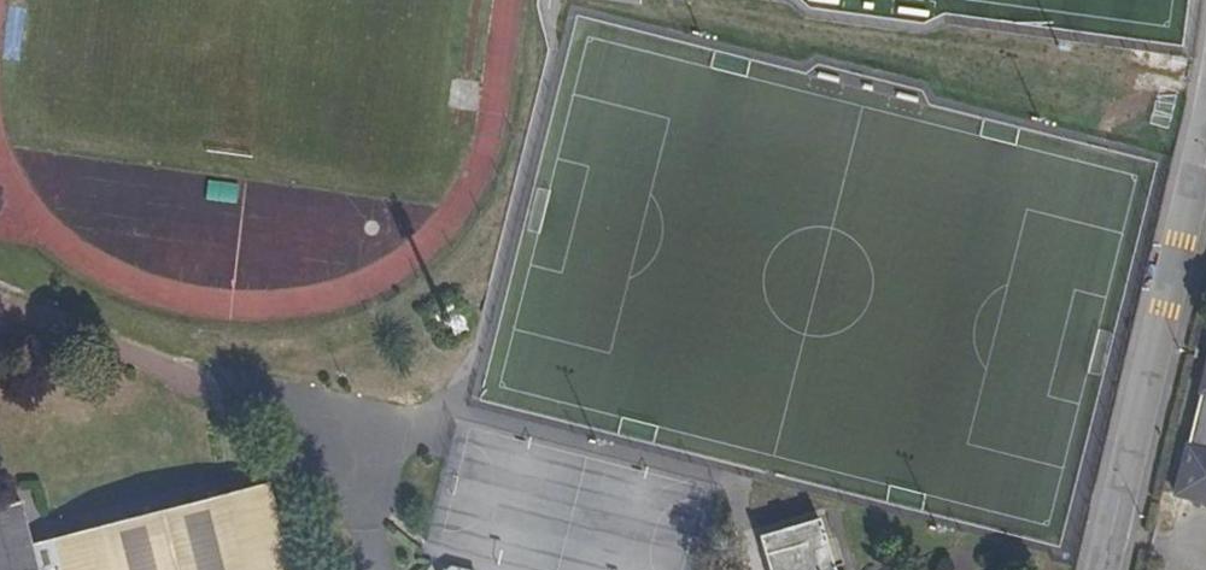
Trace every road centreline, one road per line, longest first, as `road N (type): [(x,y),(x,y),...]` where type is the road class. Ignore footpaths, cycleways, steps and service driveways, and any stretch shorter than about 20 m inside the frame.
road 1 (residential): [(1102,569),(1205,111)]

